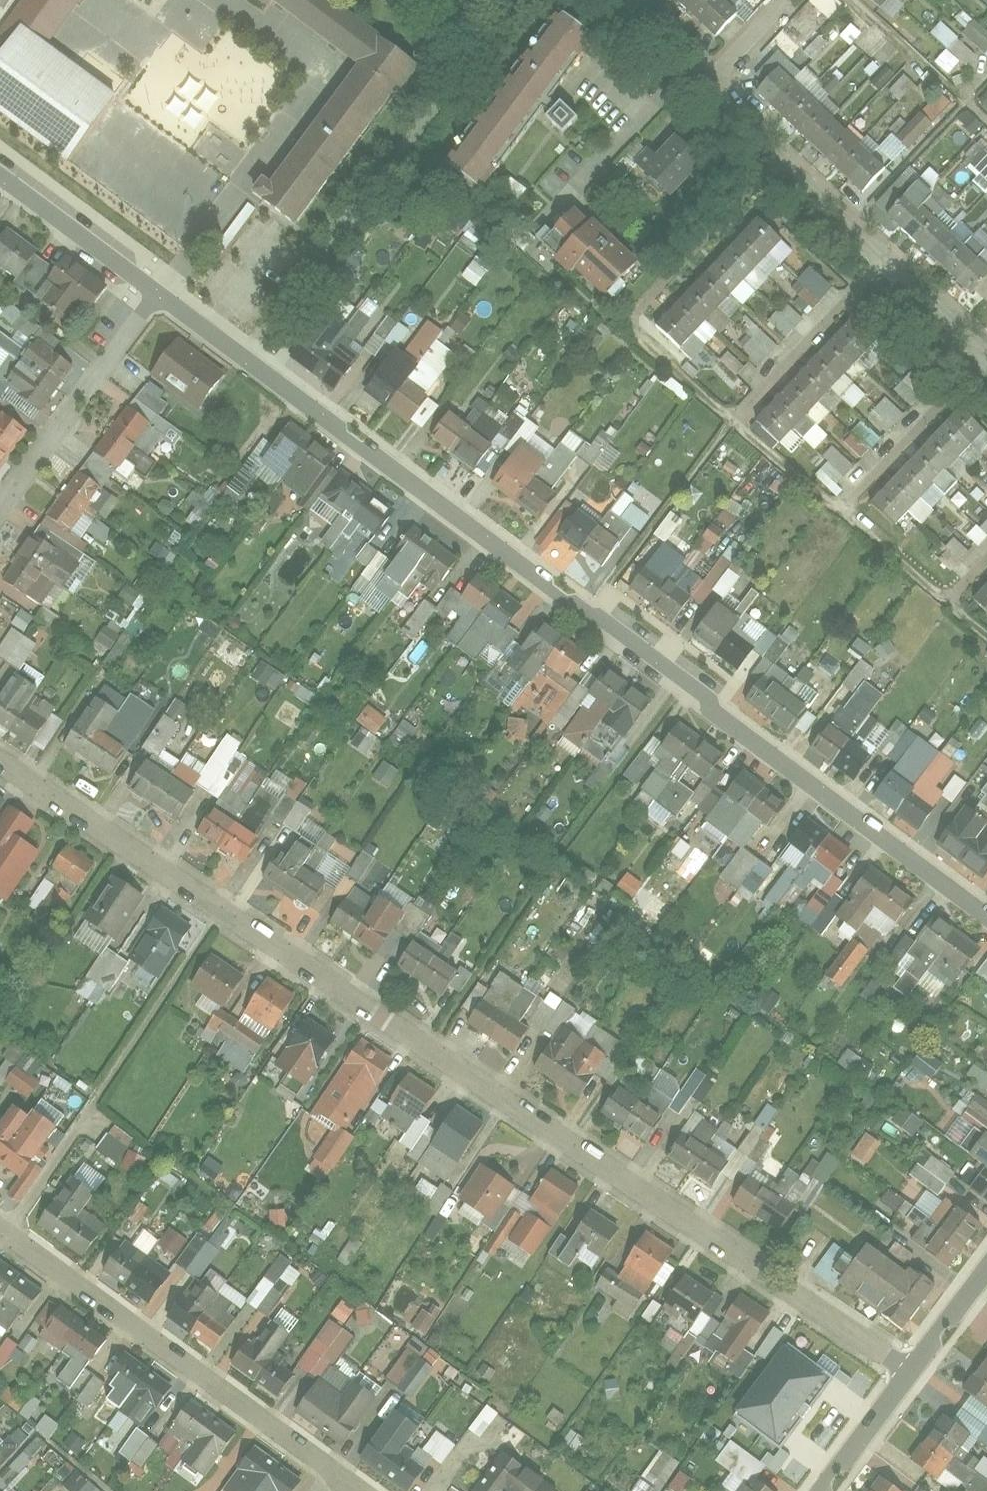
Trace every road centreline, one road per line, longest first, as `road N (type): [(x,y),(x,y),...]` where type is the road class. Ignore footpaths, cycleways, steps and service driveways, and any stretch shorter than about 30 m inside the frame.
road 1 (residential): [(912,1364),(0,740)]
road 2 (residential): [(986,913),(677,673),(582,610),(163,268)]
road 3 (residential): [(0,1226),(295,1437),(347,1490)]
road 4 (residential): [(705,76),(986,353)]
road 5 (residential): [(163,268),(0,495)]
road 6 (residential): [(163,268),(0,163)]
road 7 (residential): [(912,1364),(817,1490)]
road 8 (residential): [(986,1266),(912,1364)]

